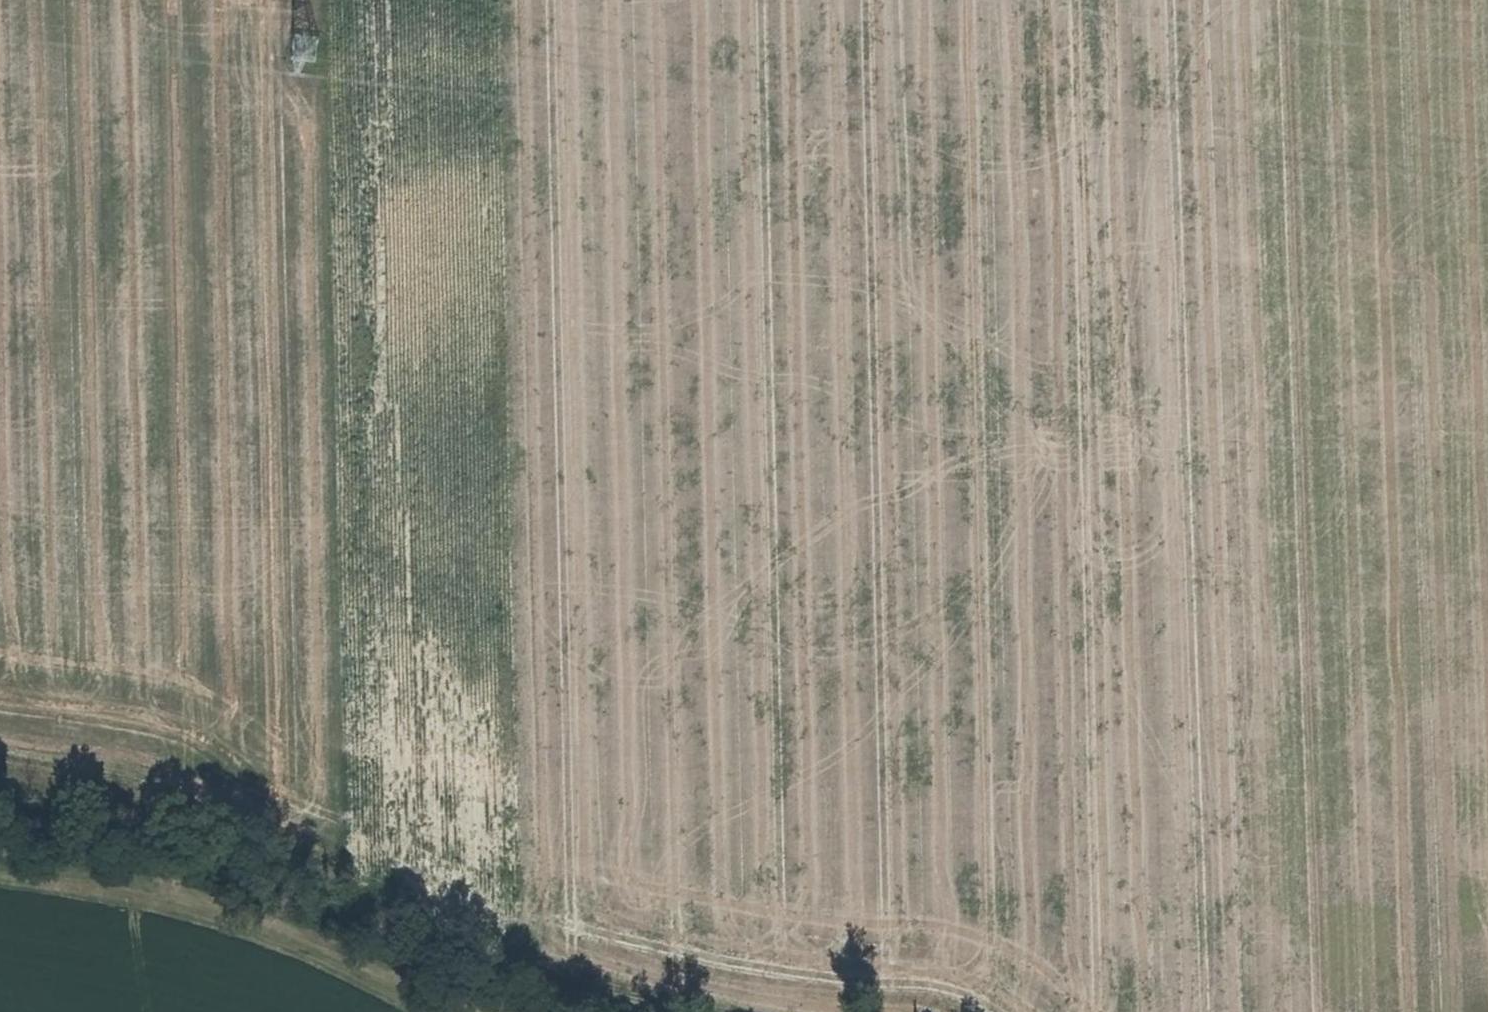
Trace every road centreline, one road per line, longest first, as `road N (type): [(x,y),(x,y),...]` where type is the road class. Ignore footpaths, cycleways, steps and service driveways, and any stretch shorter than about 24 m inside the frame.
road 1 (track): [(0,878),(151,887),(453,1011)]

